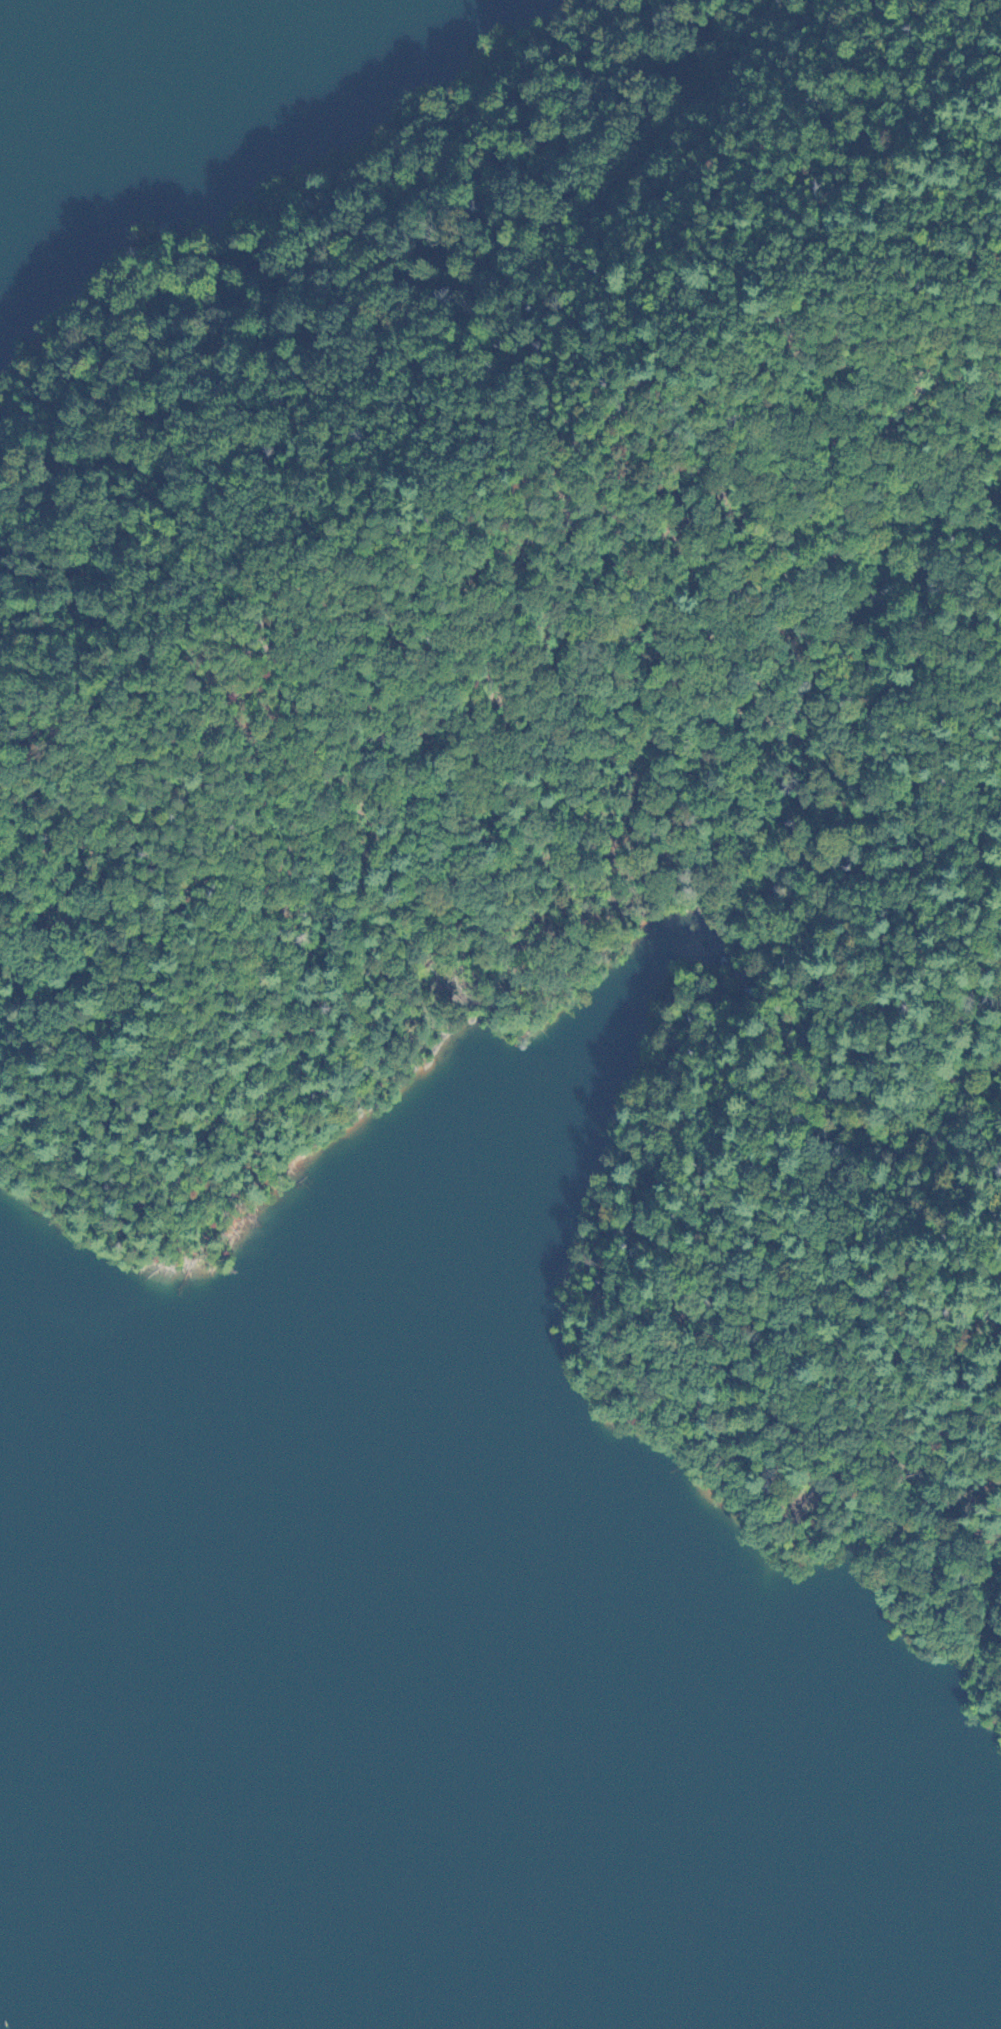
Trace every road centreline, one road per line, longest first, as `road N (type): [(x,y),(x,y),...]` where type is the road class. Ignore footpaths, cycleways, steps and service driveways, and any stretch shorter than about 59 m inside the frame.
road 1 (track): [(1000,984),(967,994),(935,874),(883,766),(795,658),(707,714),(587,722),(535,770),(331,878),(239,1082),(175,1150)]

